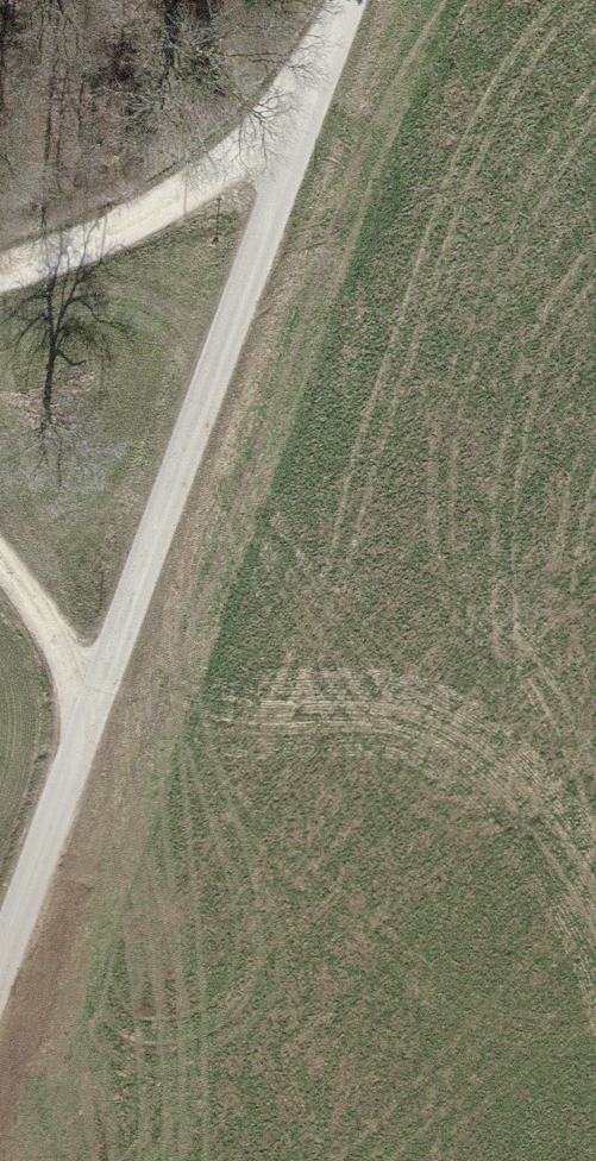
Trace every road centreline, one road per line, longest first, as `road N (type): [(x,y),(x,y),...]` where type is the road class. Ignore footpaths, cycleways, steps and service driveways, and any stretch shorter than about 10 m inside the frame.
road 1 (unclassified): [(350,0),(85,704),(0,961)]
road 2 (track): [(310,102),(42,244),(0,254)]
road 3 (track): [(0,551),(85,704)]

